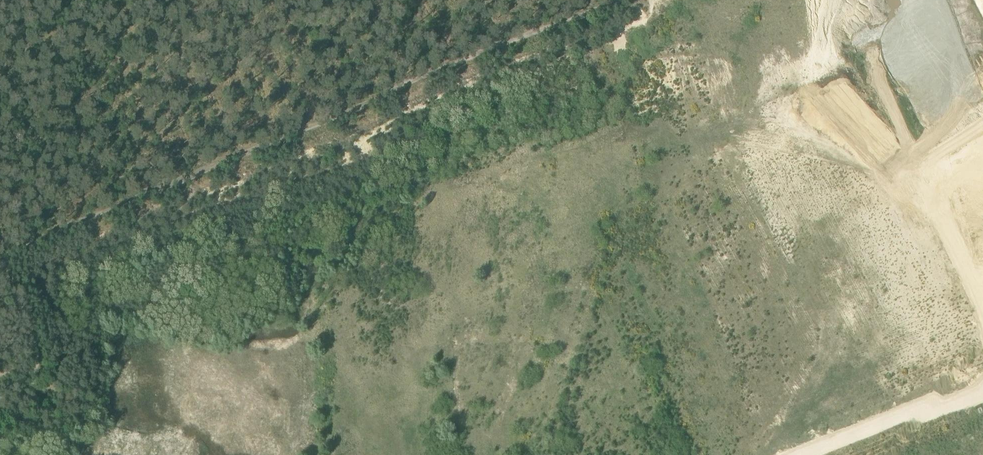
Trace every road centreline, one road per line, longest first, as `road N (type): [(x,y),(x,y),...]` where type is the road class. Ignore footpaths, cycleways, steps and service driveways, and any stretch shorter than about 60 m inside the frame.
road 1 (track): [(633,0),(0,263)]
road 2 (track): [(982,388),(820,454)]

